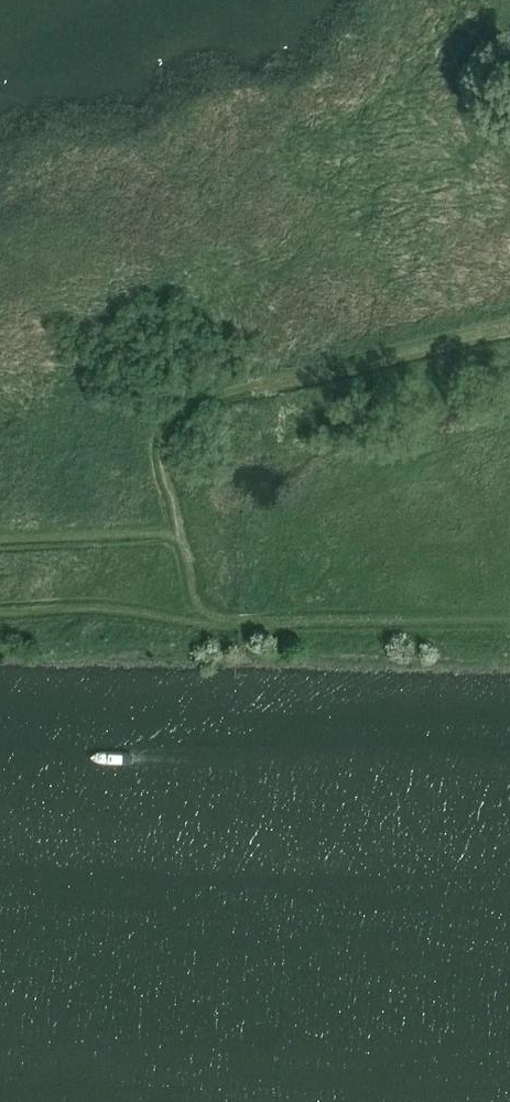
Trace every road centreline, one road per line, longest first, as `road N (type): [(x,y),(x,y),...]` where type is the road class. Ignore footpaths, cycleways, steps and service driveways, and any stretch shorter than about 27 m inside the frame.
road 1 (track): [(509,325),(204,401),(178,411),(157,440),(197,597),(218,625),(509,623)]
road 2 (track): [(0,616),(100,609),(205,615)]
road 3 (track): [(176,527),(0,538)]

